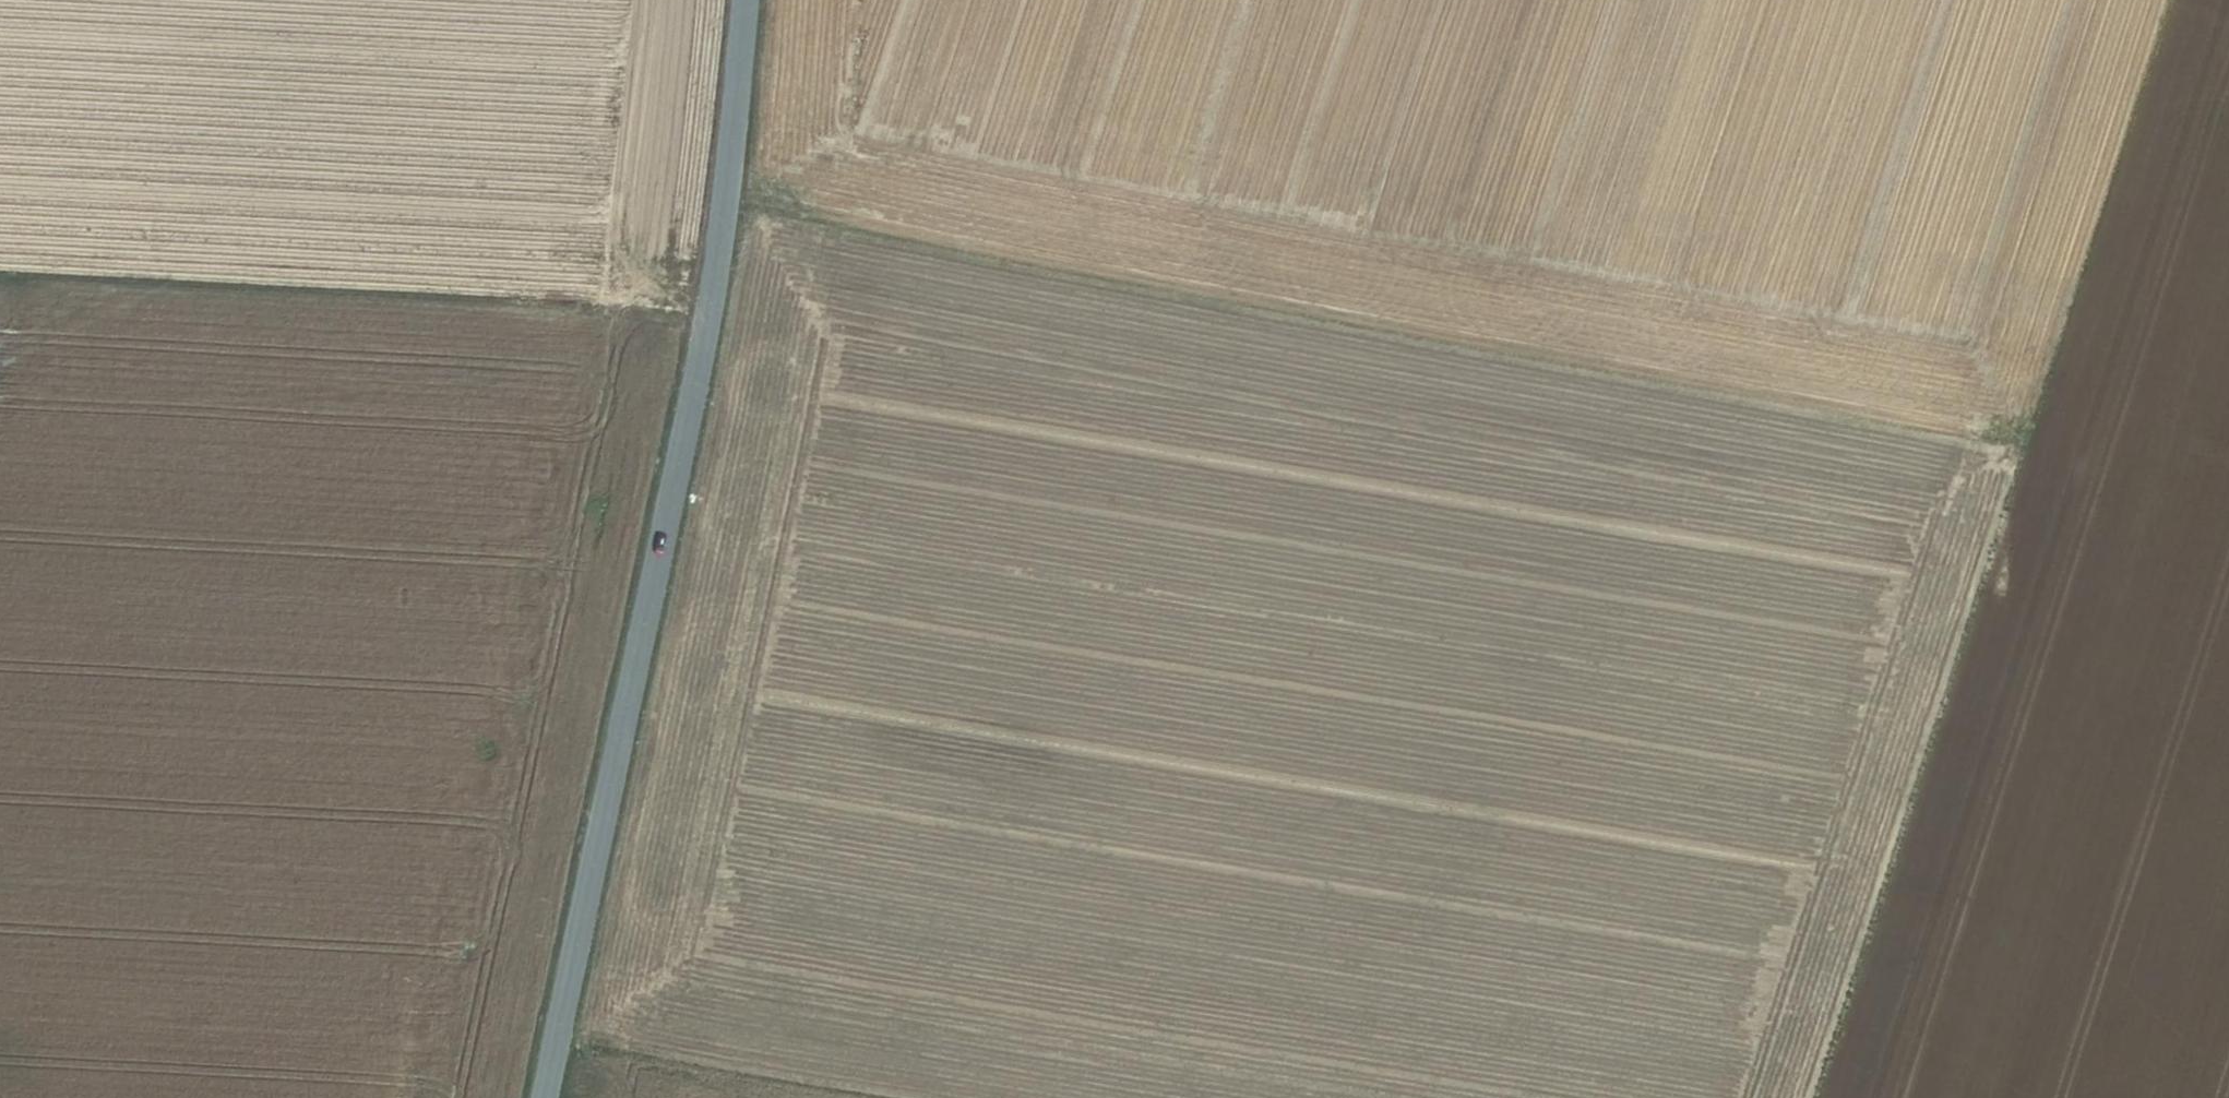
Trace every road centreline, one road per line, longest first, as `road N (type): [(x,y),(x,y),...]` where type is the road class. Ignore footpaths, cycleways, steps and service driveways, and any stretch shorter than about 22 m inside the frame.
road 1 (tertiary): [(755,0),(734,225),(546,1097)]

